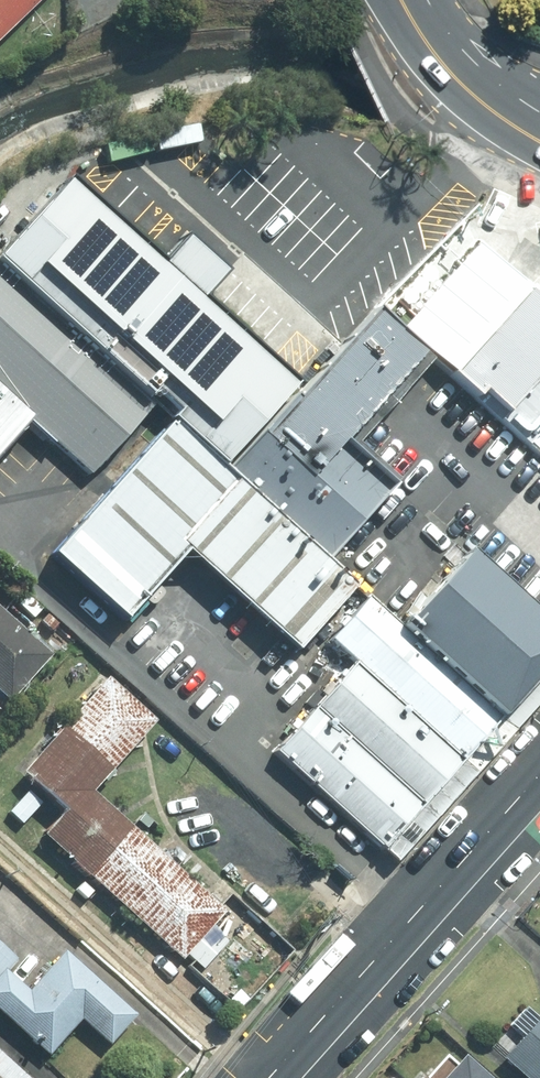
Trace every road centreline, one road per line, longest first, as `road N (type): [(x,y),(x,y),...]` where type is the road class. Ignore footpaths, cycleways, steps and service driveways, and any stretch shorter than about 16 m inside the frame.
road 1 (secondary): [(266,1077),(539,772)]
road 2 (secondary): [(539,141),(455,79),(401,0)]

